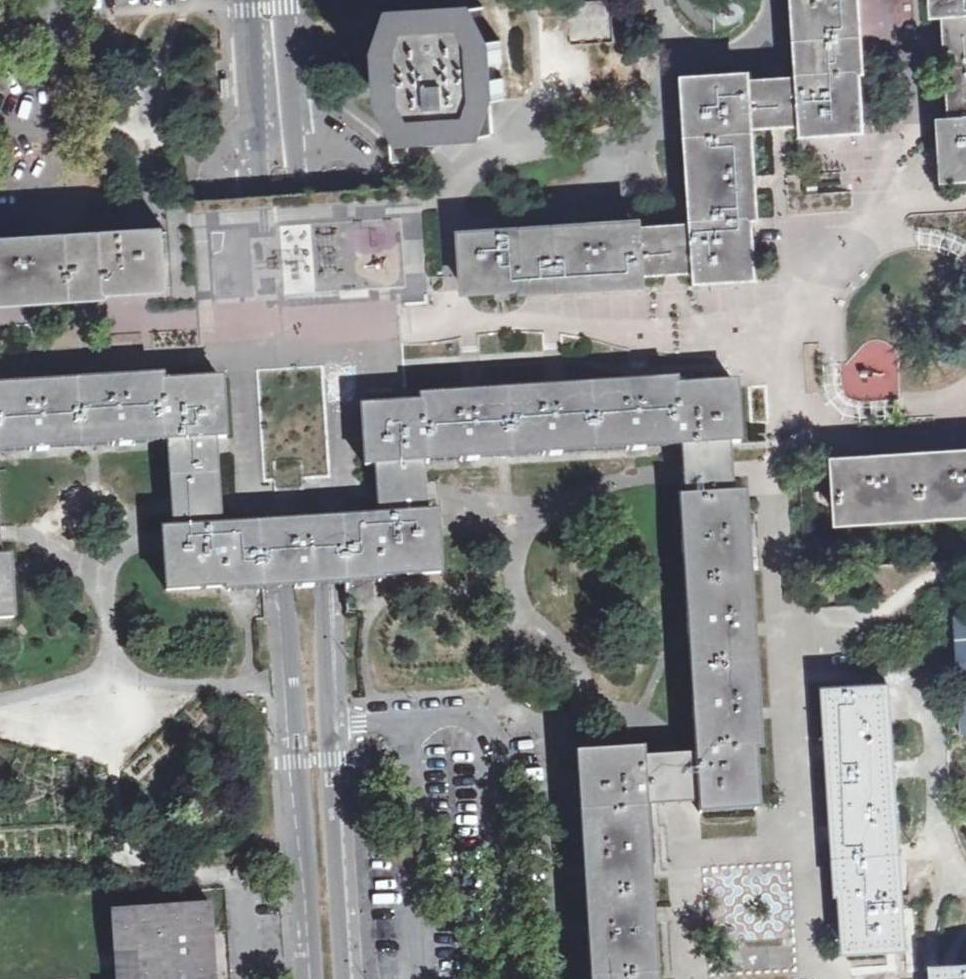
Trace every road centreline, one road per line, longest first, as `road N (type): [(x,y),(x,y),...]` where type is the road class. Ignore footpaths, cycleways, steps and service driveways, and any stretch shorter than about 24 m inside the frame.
road 1 (tertiary): [(249,0),(279,588),(311,978)]
road 2 (tertiary): [(349,978),(288,0)]

